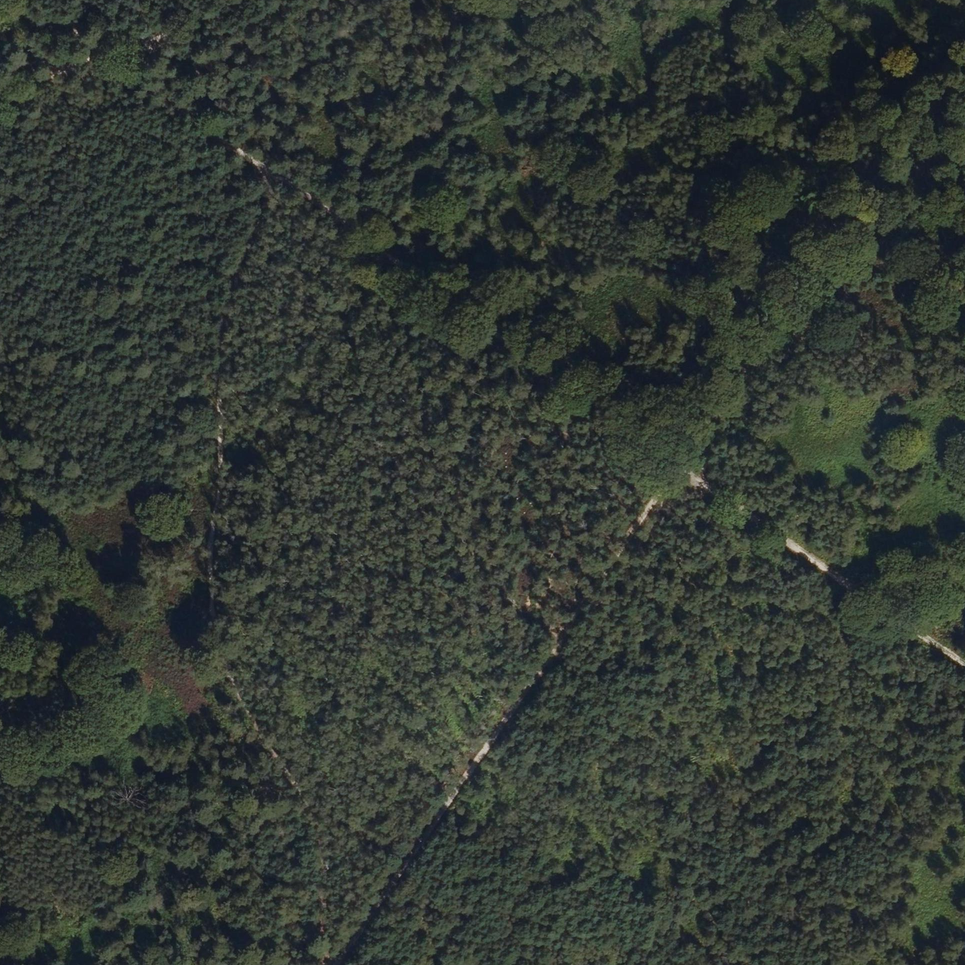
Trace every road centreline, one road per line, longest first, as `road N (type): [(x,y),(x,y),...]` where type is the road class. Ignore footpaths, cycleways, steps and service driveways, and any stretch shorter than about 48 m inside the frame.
road 1 (track): [(336,964),(677,457),(964,47)]
road 2 (track): [(964,666),(290,176)]
road 3 (track): [(290,176),(237,344),(194,549),(279,766),(329,964)]
road 4 (track): [(99,49),(290,176)]
road 5 (track): [(235,0),(99,49)]

